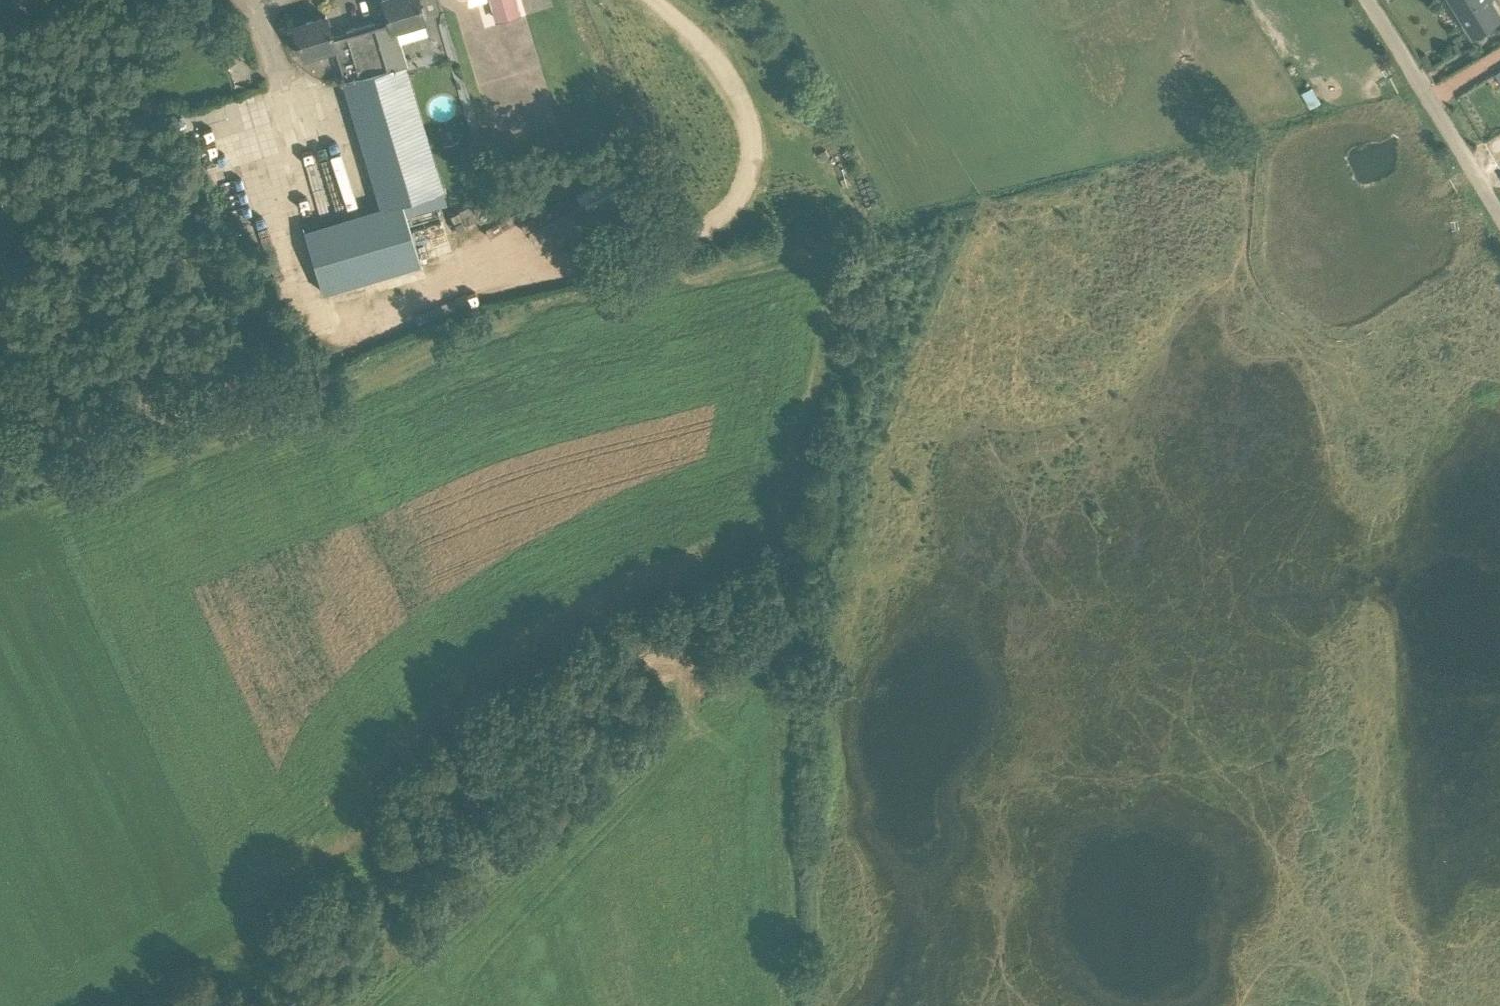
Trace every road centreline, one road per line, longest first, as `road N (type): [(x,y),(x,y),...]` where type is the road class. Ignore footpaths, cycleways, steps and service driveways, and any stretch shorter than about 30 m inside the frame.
road 1 (track): [(306,385),(0,504)]
road 2 (residential): [(1499,221),(1361,0)]

